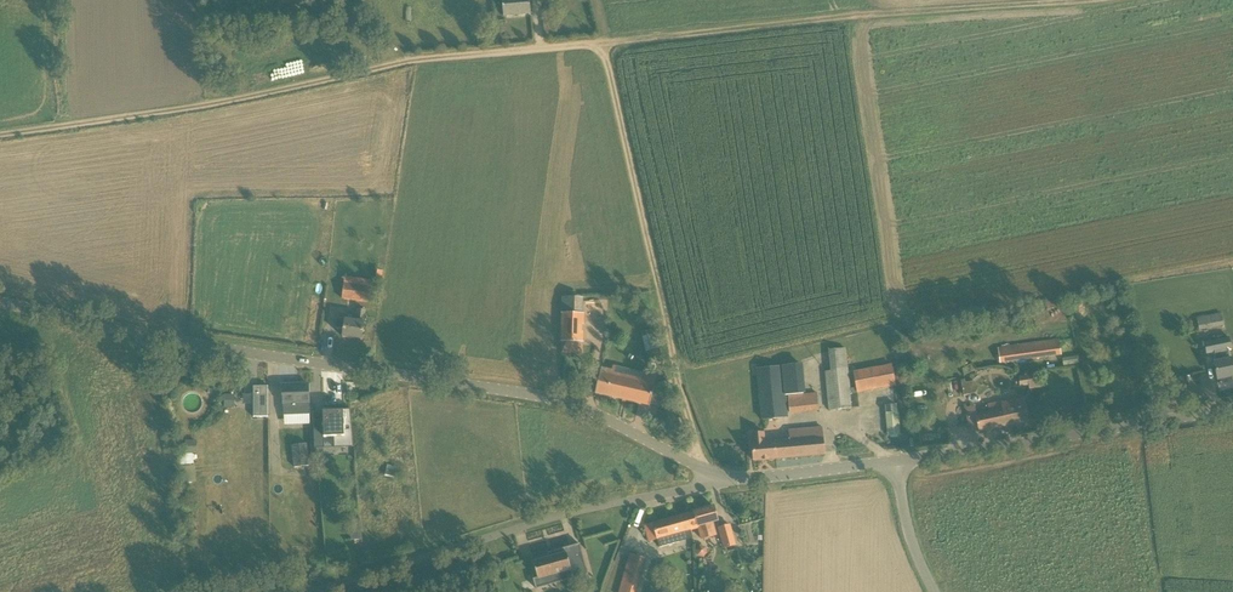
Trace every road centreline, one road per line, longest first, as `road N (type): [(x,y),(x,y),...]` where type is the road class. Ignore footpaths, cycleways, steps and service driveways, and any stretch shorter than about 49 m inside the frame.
road 1 (track): [(0,139),(306,89),(411,63),(1113,0)]
road 2 (tertiary): [(710,488),(698,472),(549,405),(0,302)]
road 3 (track): [(698,472),(604,49)]
road 4 (unclassified): [(333,591),(438,556),(710,488)]
road 5 (tertiary): [(895,468),(1232,413)]
road 6 (tertiary): [(710,488),(895,468)]
road 7 (unclassified): [(935,591),(895,468)]

